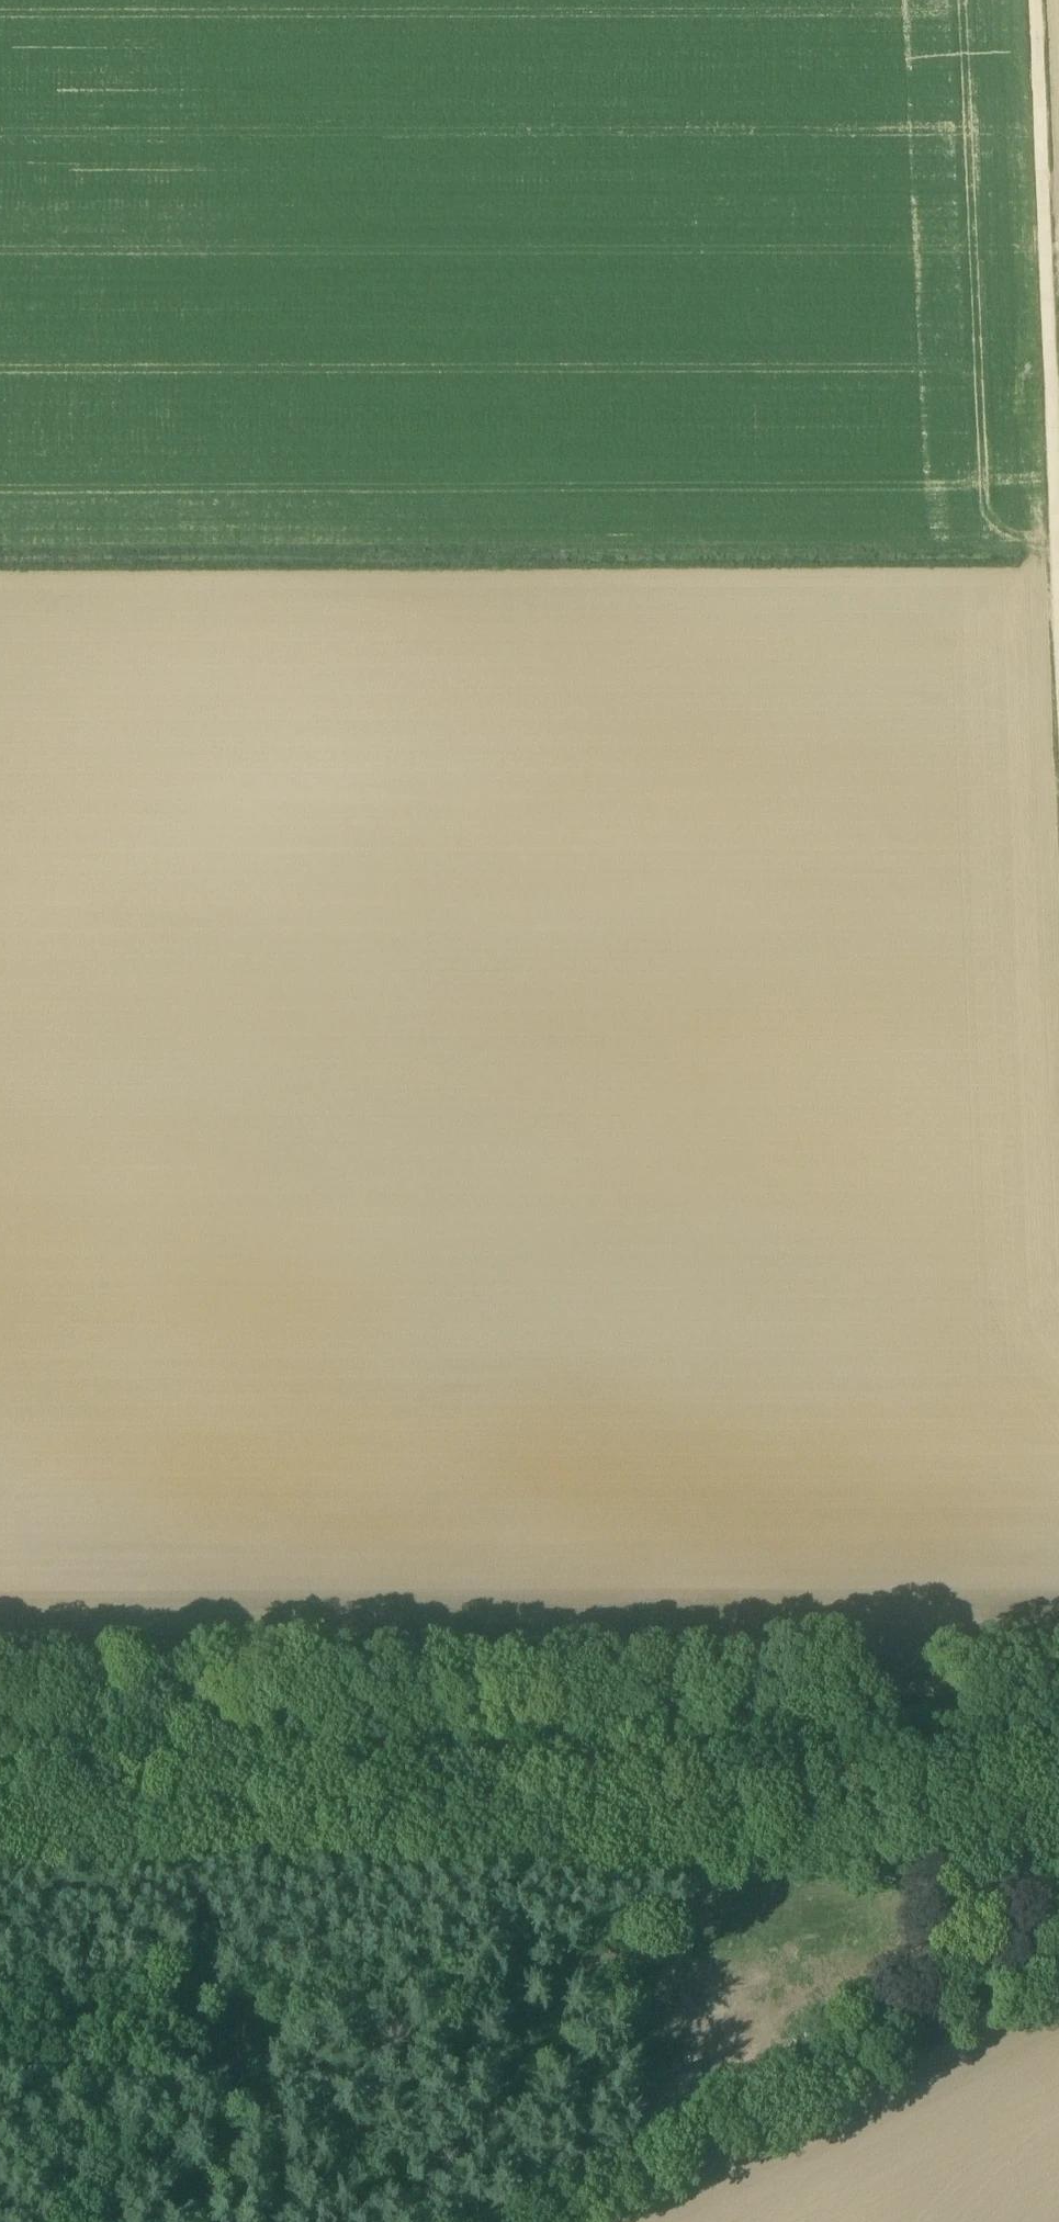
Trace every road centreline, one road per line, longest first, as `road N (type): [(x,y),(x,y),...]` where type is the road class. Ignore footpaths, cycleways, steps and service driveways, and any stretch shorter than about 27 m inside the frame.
road 1 (track): [(0,1817),(1058,1810)]
road 2 (track): [(1036,0),(1058,585)]

